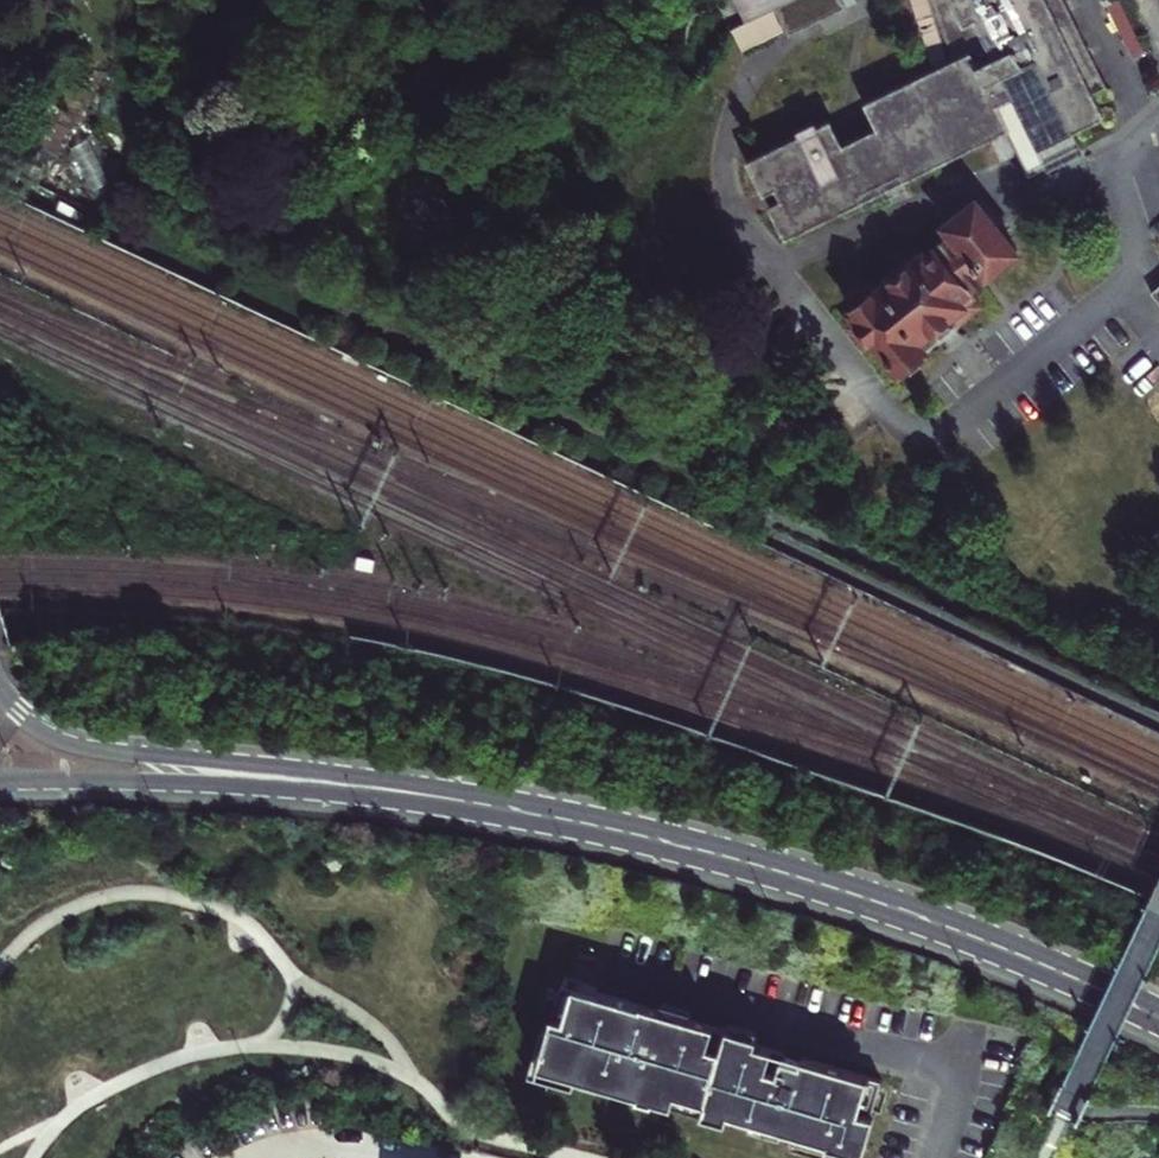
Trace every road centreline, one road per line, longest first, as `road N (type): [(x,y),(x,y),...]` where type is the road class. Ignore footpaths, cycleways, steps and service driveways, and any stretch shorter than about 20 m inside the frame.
road 1 (tertiary): [(1158,1019),(1005,950),(765,867),(392,790)]
road 2 (tertiary): [(392,790),(66,743),(0,697)]
road 3 (tertiary): [(0,782),(392,790)]

